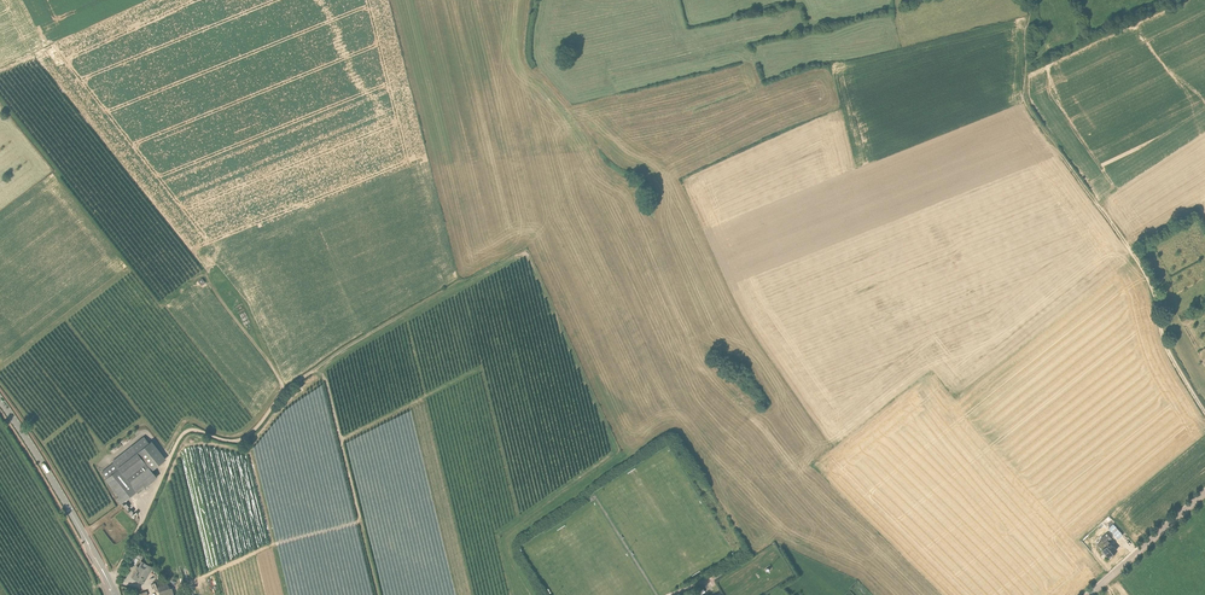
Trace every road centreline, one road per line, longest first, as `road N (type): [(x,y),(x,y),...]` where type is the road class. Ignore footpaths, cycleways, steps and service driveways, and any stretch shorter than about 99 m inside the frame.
road 1 (track): [(1204,413),(1170,351),(1146,273),(1027,106),(1028,24)]
road 2 (unclassified): [(109,583),(182,435),(194,429),(241,440),(298,381)]
road 3 (track): [(460,282),(298,381)]
road 4 (secondary): [(86,540),(0,401)]
road 5 (track): [(282,394),(207,281),(223,263)]
road 6 (tertiary): [(1089,594),(1204,493)]

